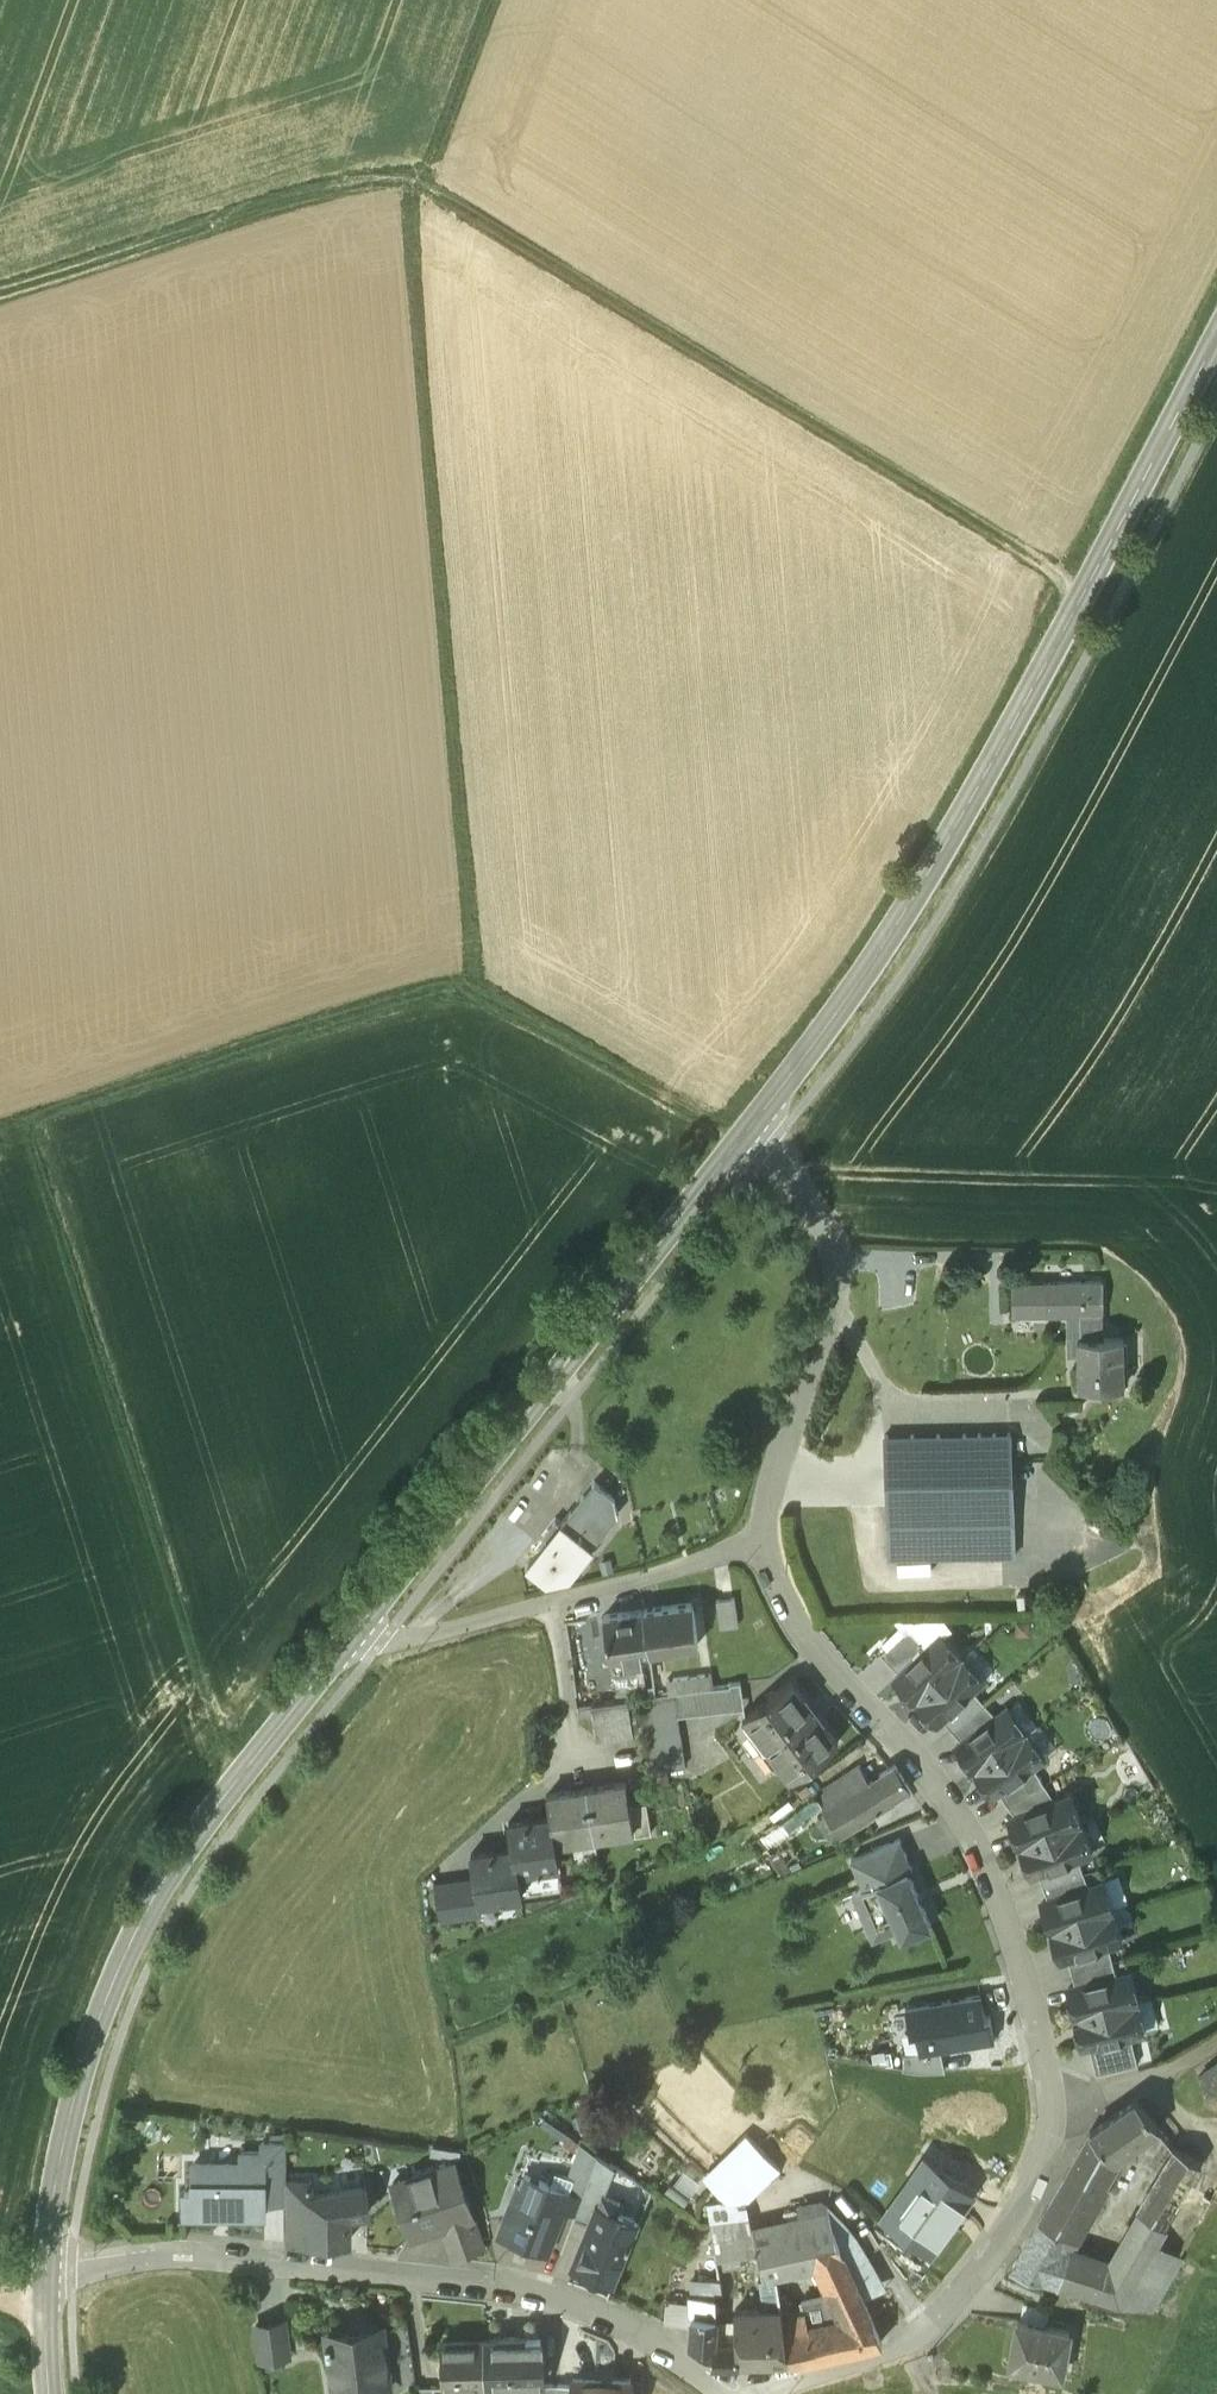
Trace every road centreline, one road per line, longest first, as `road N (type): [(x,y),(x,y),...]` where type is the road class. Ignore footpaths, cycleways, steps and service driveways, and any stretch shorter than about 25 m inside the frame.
road 1 (track): [(0,293),(352,179),(410,177),(1077,587)]
road 2 (residential): [(791,2393),(892,2358),(957,2305),(1025,2210),(1048,2156),(1053,2101),(1023,1955),(976,1835),(923,1753),(798,1631),(754,1545)]
road 3 (track): [(487,0),(436,139),(402,194),(459,993)]
road 4 (tertiary): [(740,1146),(904,920),(1028,703),(1077,587),(1216,324)]
road 5 (track): [(0,1133),(411,997),(459,993),(740,1146)]
road 6 (tertiary): [(48,2270),(71,2108),(135,1932),(241,1774),(353,1636)]
road 7 (residential): [(48,2270),(169,2260),(532,2298),(653,2346),(723,2393)]
road 8 (track): [(24,1124),(222,1753),(241,1774)]
road 9 (tertiary): [(353,1636),(740,1146)]
road 10 (residential): [(754,1545),(832,1290),(803,1201),(766,1157),(740,1146)]
road 11 (residential): [(547,1605),(754,1545)]
road 12 (residential): [(353,1636),(381,1644),(547,1605)]
road 13 (residential): [(547,1605),(575,1766)]
road 14 (tertiary): [(49,2393),(48,2270)]

